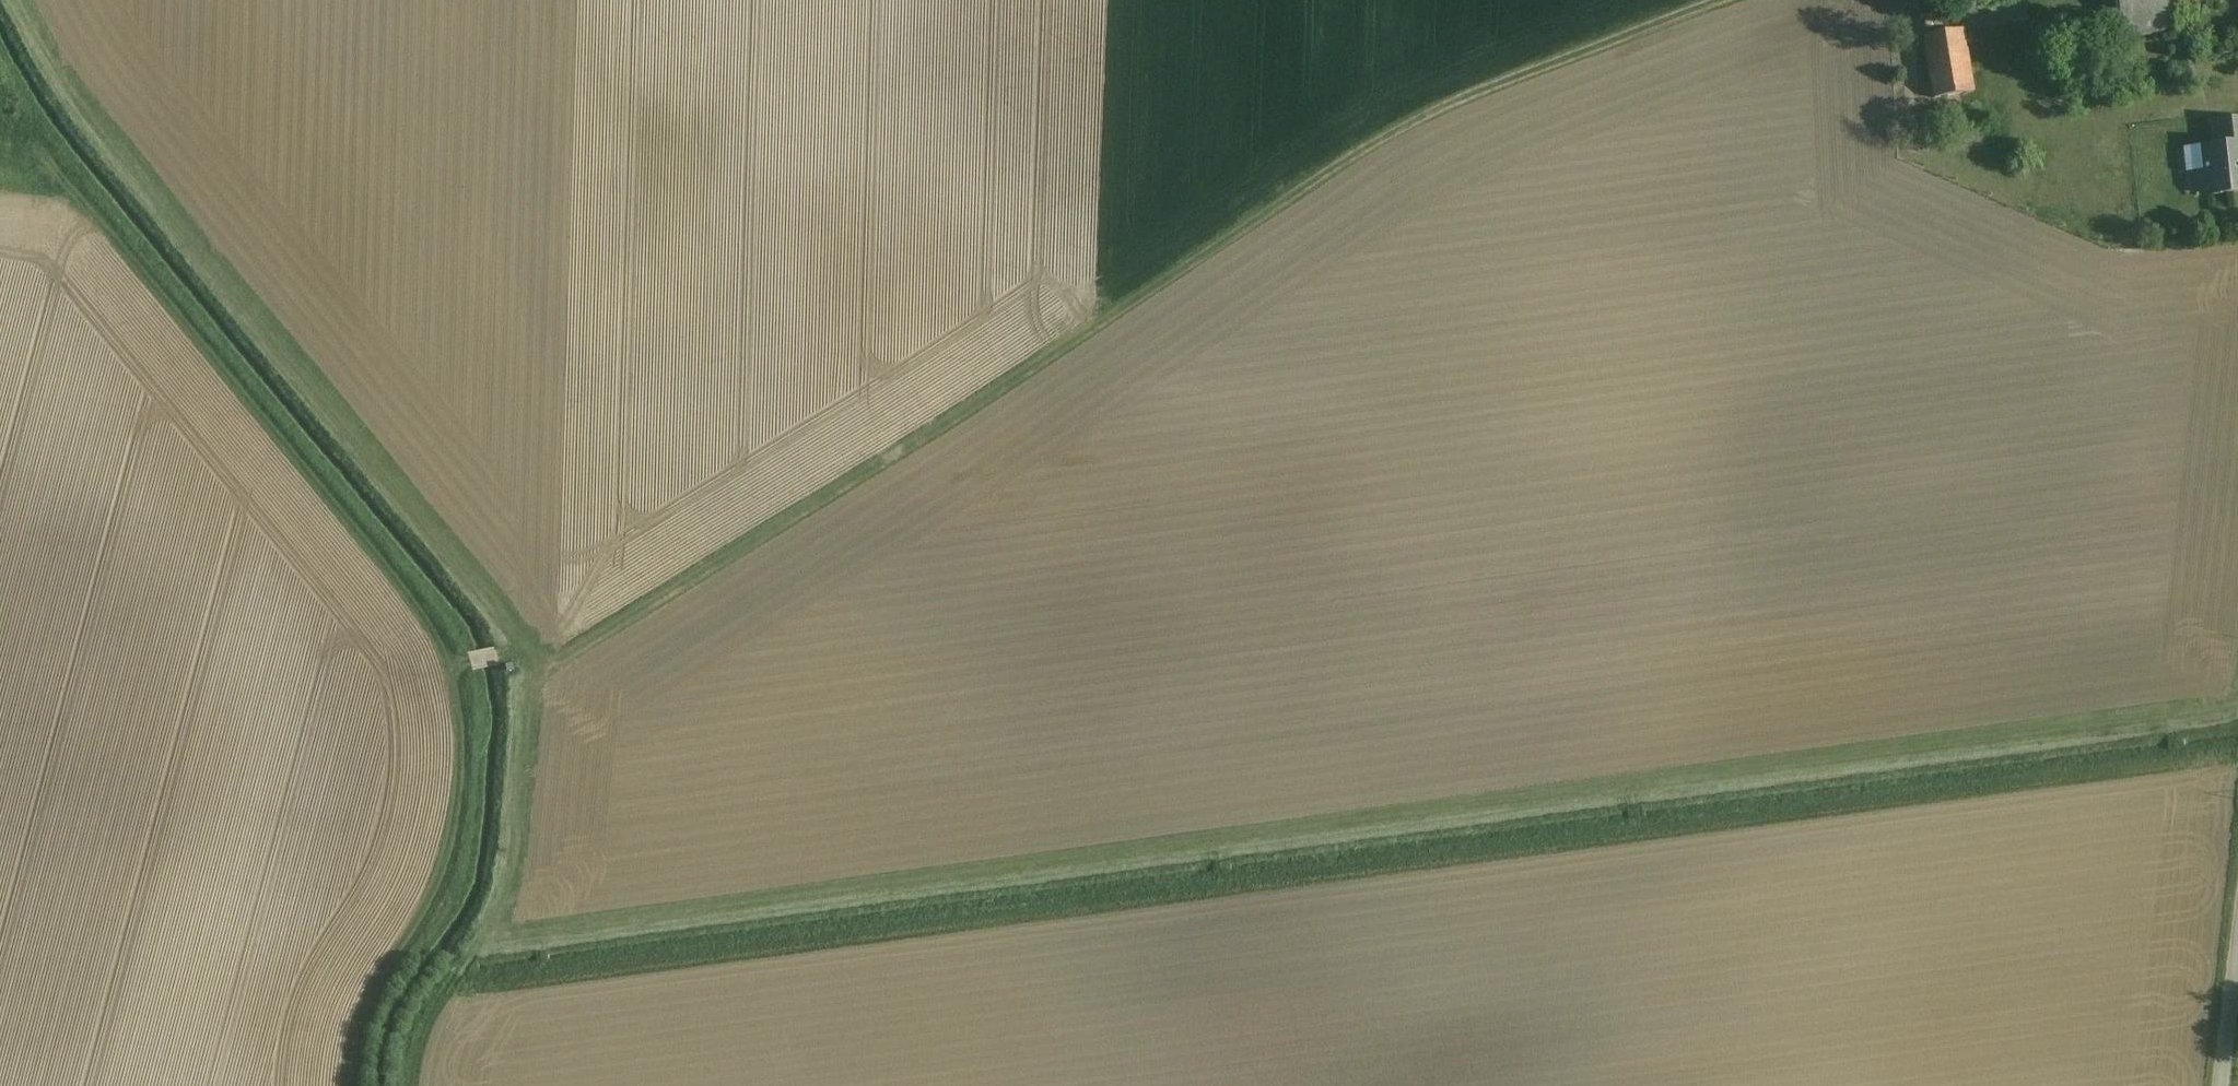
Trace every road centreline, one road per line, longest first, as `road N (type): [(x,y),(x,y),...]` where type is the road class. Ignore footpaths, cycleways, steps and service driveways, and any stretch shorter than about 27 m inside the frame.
road 1 (track): [(458,663),(501,655),(514,677),(528,680),(910,448),(1428,114),(1721,0)]
road 2 (unclassified): [(2216,1085),(2237,945)]

